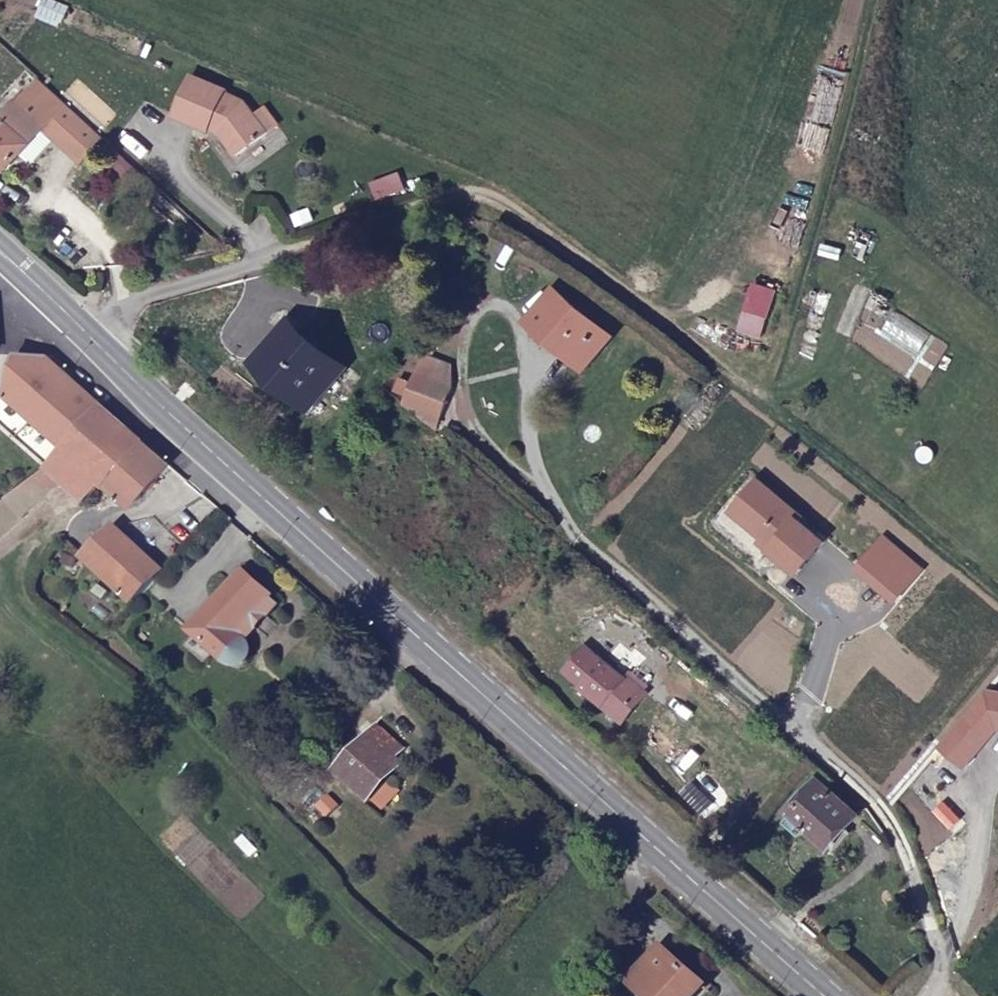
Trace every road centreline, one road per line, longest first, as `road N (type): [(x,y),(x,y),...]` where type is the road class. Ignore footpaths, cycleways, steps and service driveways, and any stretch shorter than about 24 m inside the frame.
road 1 (primary): [(0,251),(157,402),(827,995)]
road 2 (track): [(74,320),(472,198),(732,379),(997,603)]
road 3 (track): [(629,307),(733,192),(832,0)]

